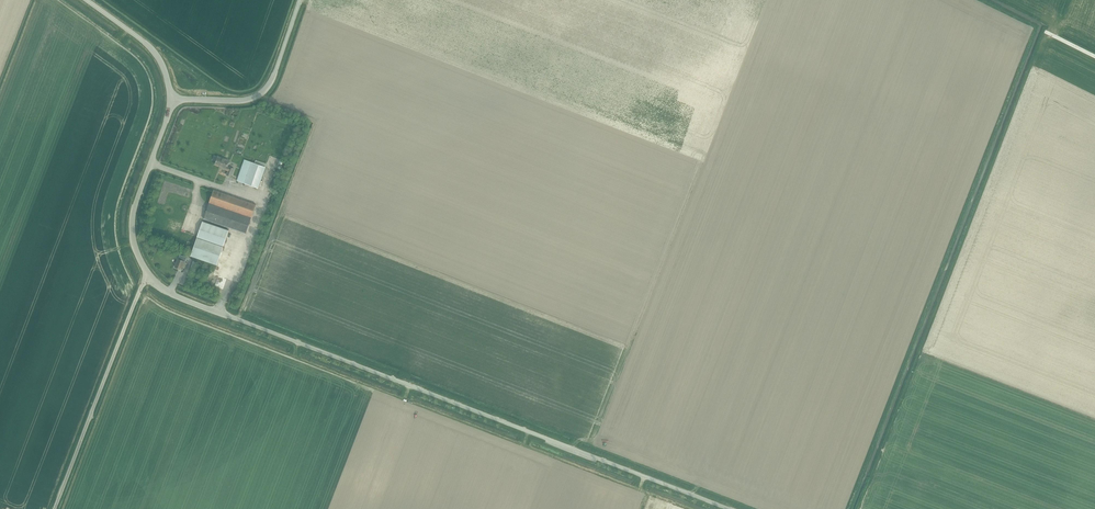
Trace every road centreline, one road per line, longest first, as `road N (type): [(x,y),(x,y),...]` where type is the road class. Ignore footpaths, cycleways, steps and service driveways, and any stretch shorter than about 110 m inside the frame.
road 1 (tertiary): [(715,508),(218,313),(148,277)]
road 2 (unclassified): [(53,508),(148,277)]
road 3 (unclassified): [(172,100),(257,96),(272,79),(299,0)]
road 4 (tertiary): [(148,277),(134,247),(133,209),(172,100)]
road 5 (tertiary): [(172,100),(152,49),(86,0)]

